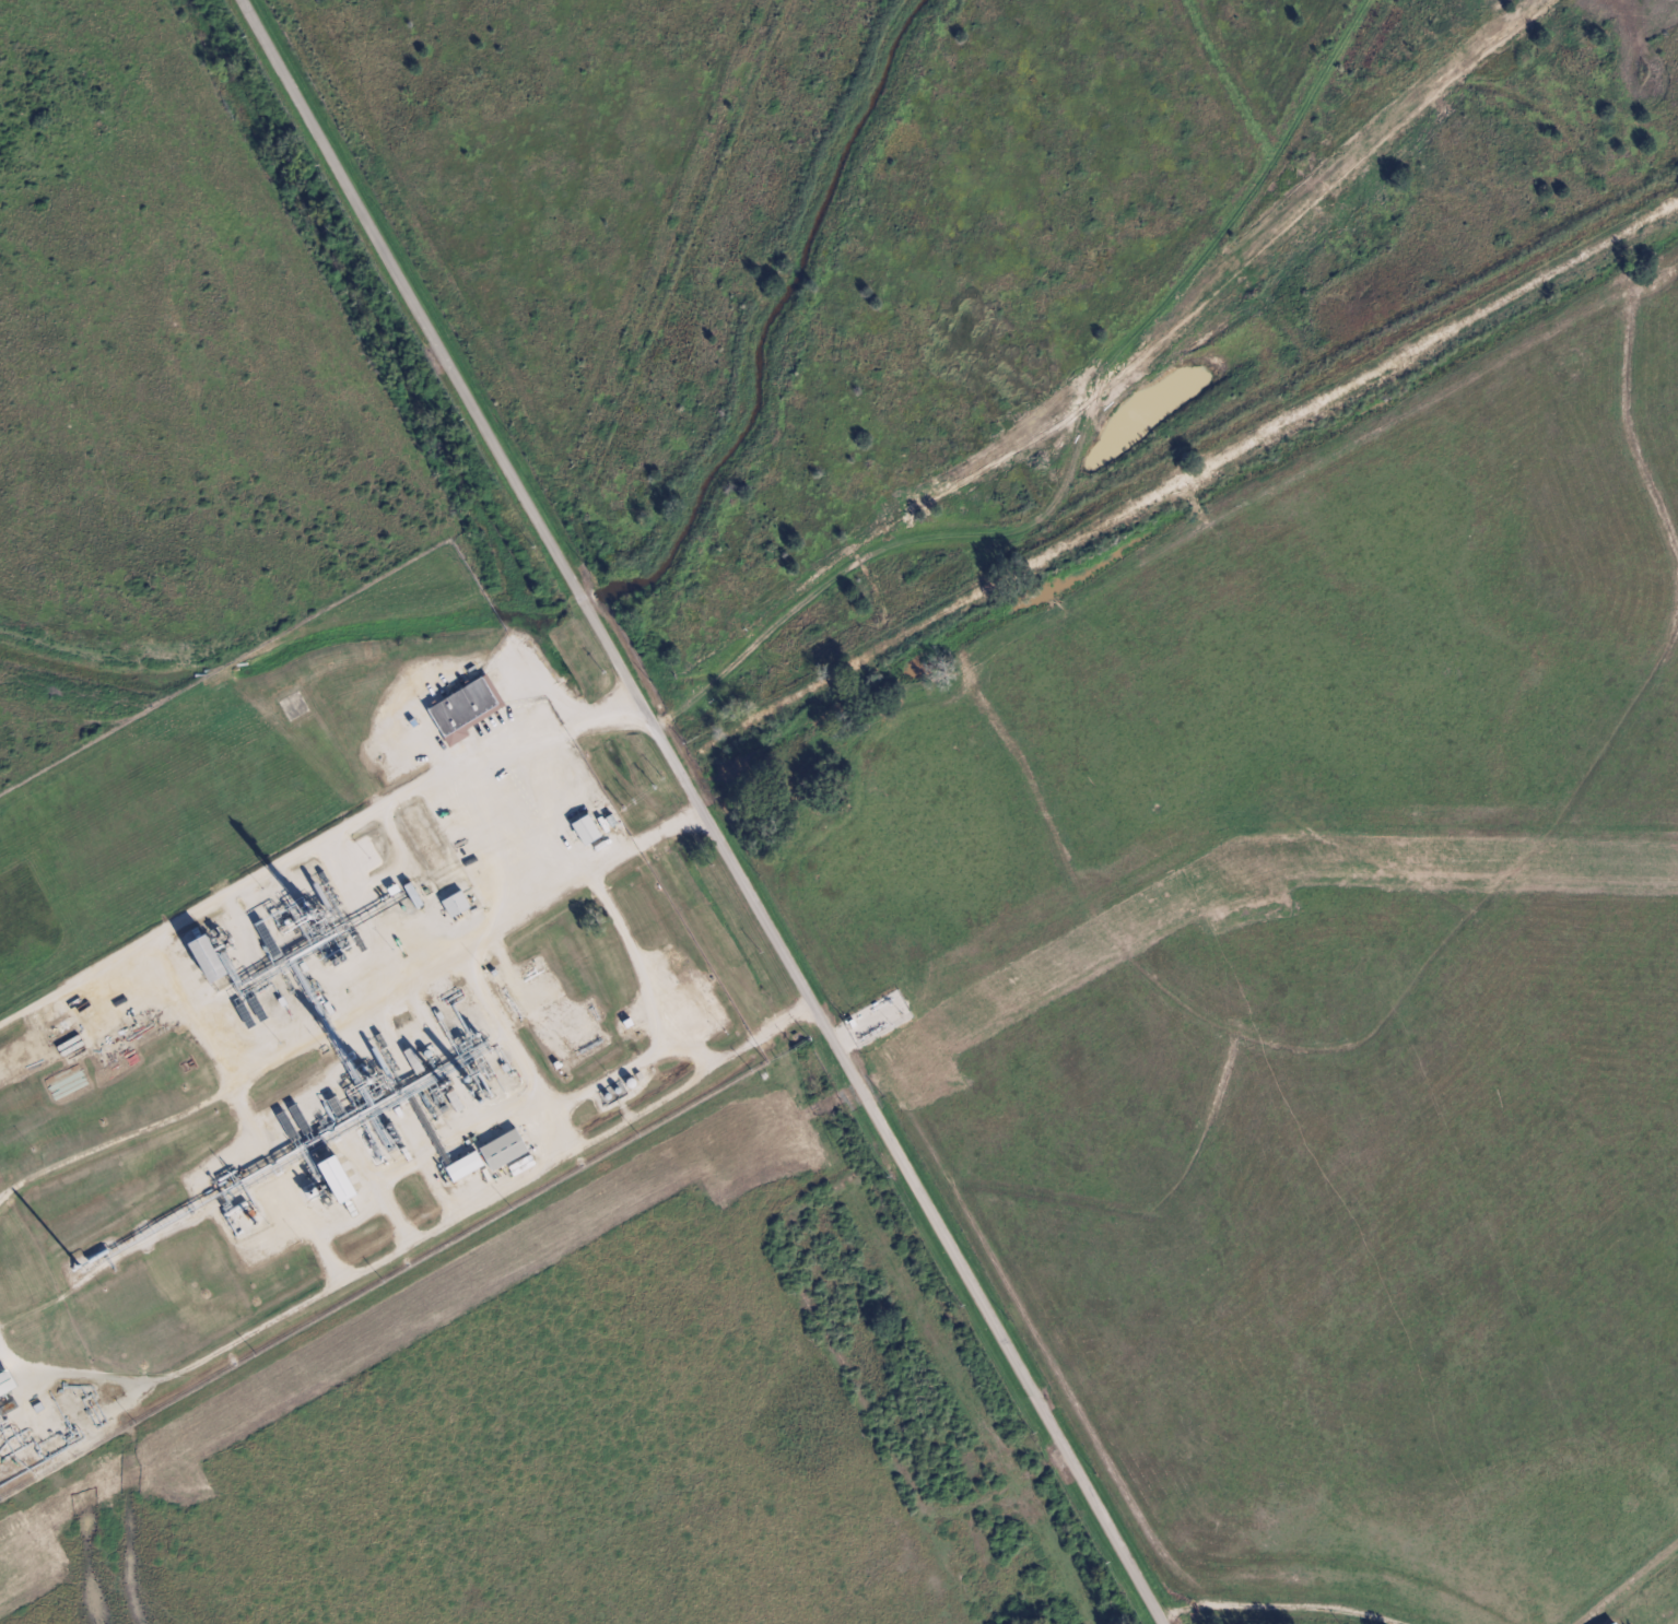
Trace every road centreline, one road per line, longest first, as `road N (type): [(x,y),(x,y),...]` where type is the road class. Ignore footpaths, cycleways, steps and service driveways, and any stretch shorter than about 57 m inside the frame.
road 1 (residential): [(1159,1615),(246,0)]
road 2 (residential): [(655,726),(691,707),(807,601),(888,546),(1017,529),(1059,501),(1076,475),(1111,366),(1201,263),(1276,160),(1367,0)]

